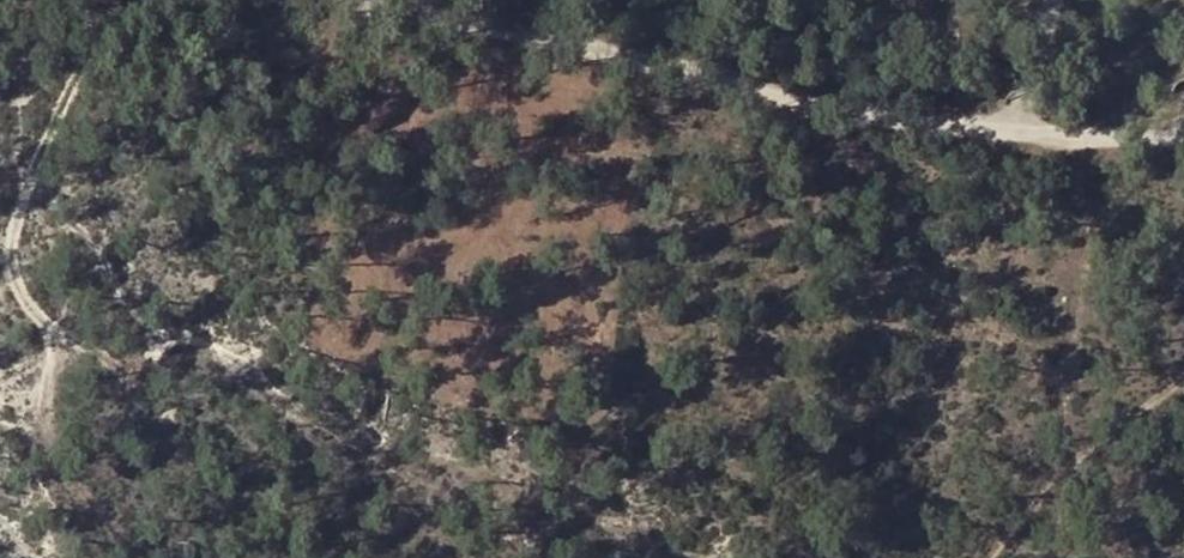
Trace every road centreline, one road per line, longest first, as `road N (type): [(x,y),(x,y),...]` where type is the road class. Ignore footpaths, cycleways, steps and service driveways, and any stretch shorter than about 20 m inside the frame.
road 1 (residential): [(385,0),(434,22),(1017,135)]
road 2 (residential): [(1017,135),(1183,147)]
road 3 (residential): [(1057,0),(1047,73),(1017,135)]

